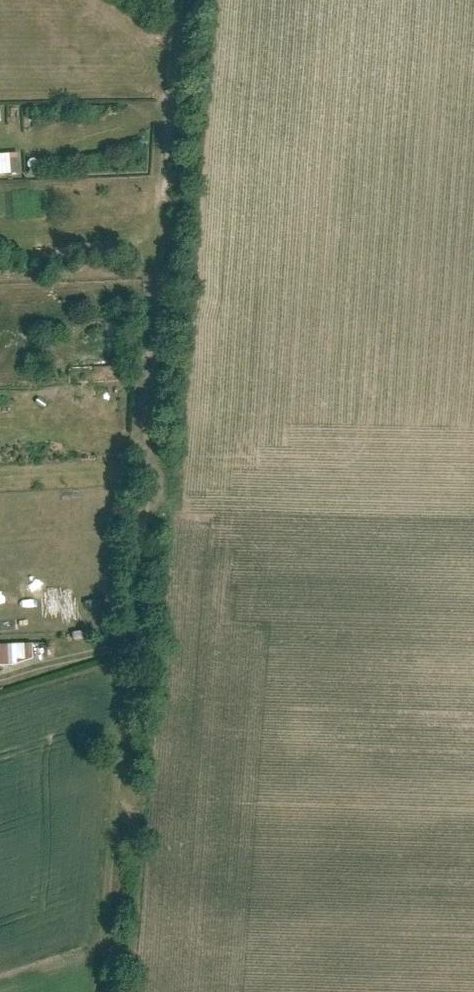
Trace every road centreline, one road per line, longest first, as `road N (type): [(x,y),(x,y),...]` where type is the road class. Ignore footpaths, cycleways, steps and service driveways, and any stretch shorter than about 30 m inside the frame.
road 1 (track): [(179,0),(103,991)]

